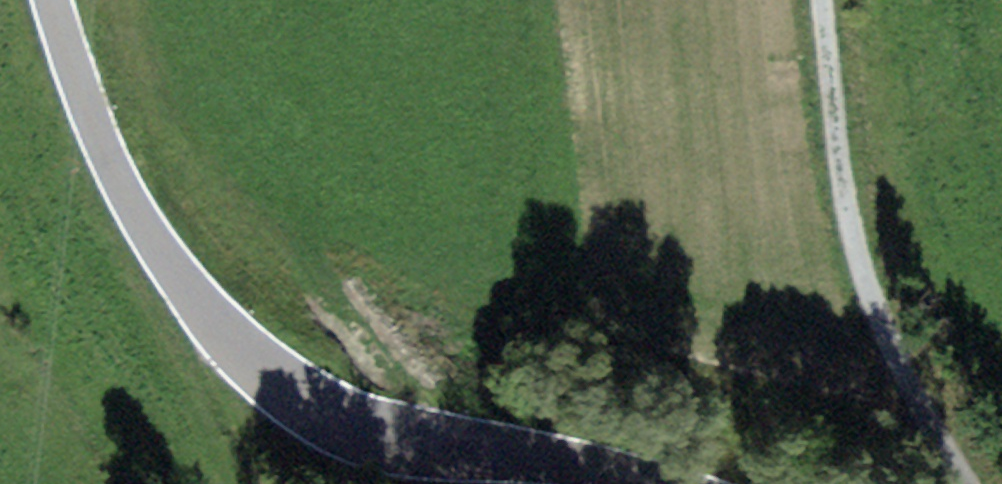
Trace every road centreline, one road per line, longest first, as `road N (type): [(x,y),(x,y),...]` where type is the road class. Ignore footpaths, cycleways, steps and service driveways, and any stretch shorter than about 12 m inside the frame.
road 1 (tertiary): [(659,483),(361,425),(281,386),(246,357),(165,260),(106,152),(51,0)]
road 2 (track): [(961,483),(896,367),(831,142),(816,0)]
road 3 (track): [(206,312),(252,483)]

